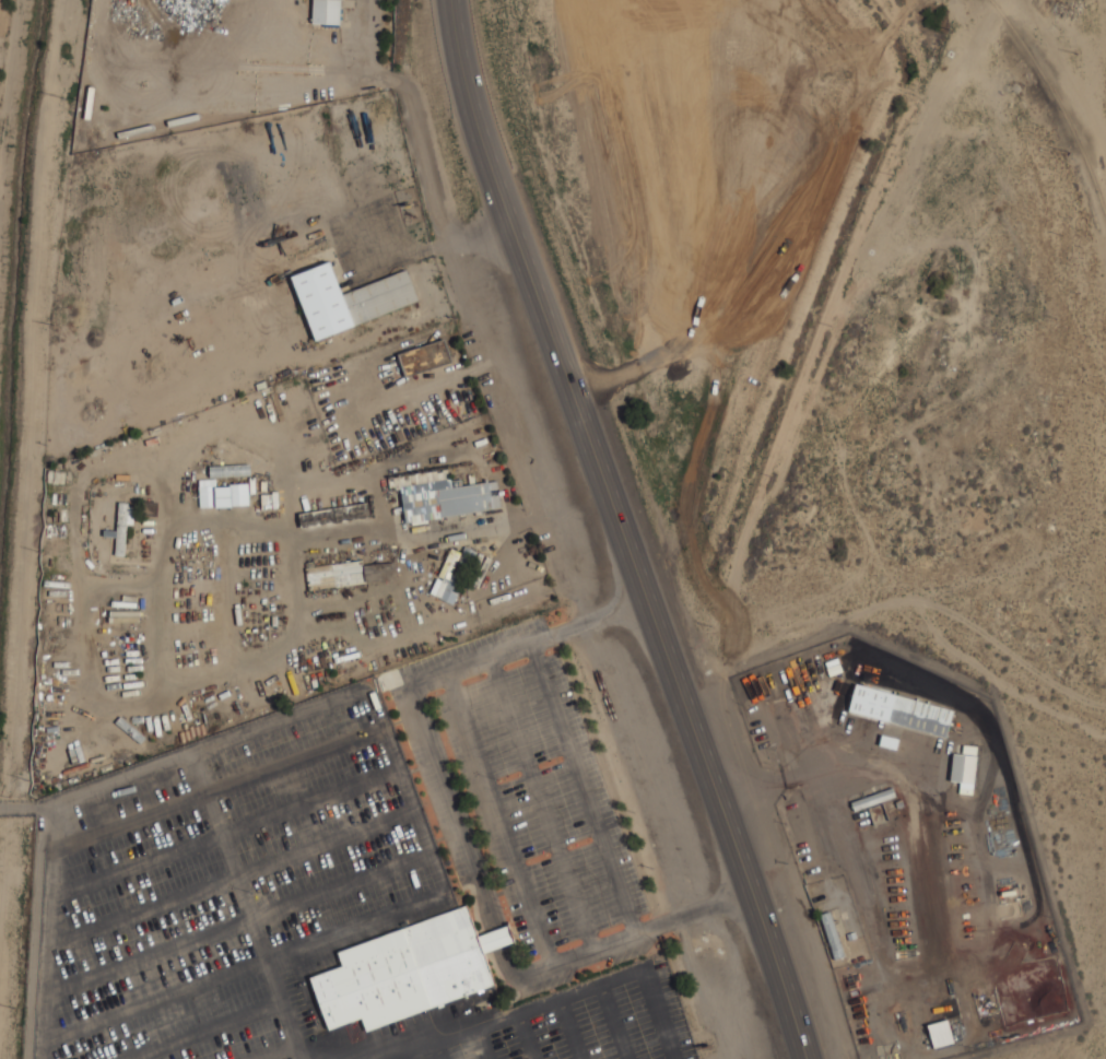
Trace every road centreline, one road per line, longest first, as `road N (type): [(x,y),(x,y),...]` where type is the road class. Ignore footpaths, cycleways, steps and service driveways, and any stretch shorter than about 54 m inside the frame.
road 1 (primary): [(541,302),(806,1058)]
road 2 (primary): [(451,0),(474,119),(541,302)]

